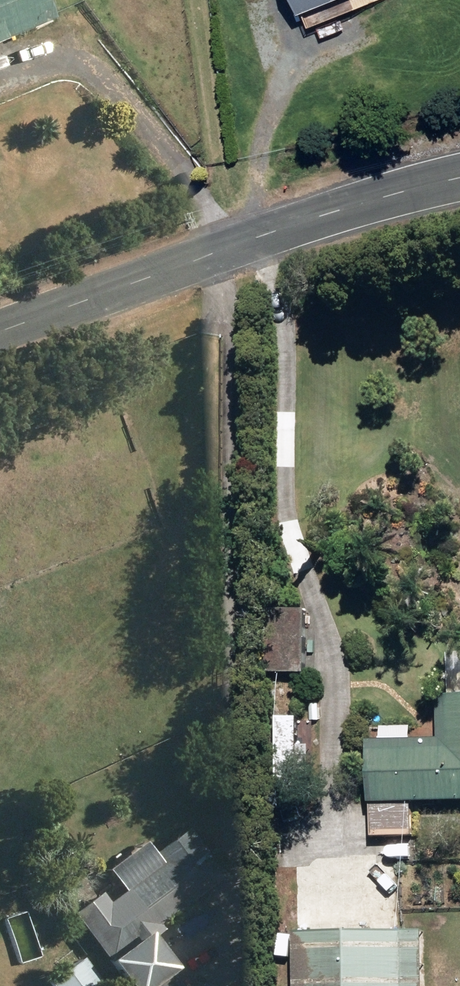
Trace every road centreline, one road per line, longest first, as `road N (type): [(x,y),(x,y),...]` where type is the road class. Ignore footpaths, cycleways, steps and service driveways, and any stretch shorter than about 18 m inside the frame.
road 1 (residential): [(299,226),(0,331)]
road 2 (residential): [(459,180),(299,226)]

